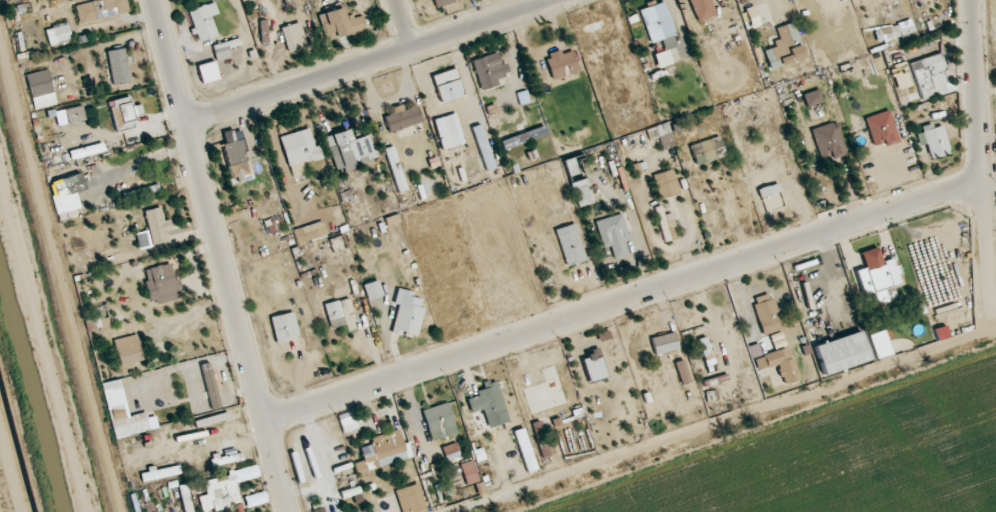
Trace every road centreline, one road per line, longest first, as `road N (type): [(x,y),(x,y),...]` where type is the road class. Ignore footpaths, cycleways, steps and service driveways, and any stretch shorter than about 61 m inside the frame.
road 1 (residential): [(983,180),(264,424)]
road 2 (residential): [(153,0),(289,511)]
road 3 (residential): [(184,125),(556,0)]
road 4 (residential): [(994,319),(975,0)]

